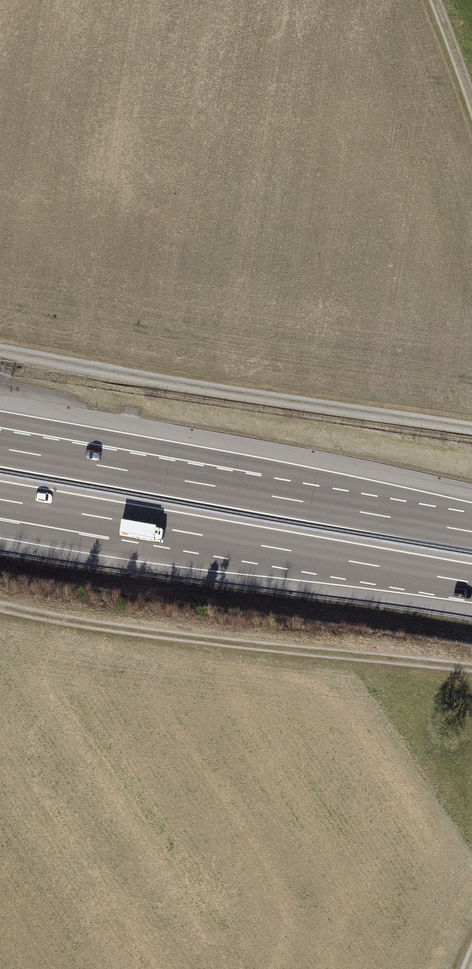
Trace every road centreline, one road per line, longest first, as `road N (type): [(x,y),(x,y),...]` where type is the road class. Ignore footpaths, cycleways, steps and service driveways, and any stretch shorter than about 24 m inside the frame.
road 1 (motorway): [(0,499),(471,582)]
road 2 (motorway): [(471,531),(0,448)]
road 3 (track): [(0,351),(471,432)]
road 4 (track): [(471,670),(201,644),(0,610)]

